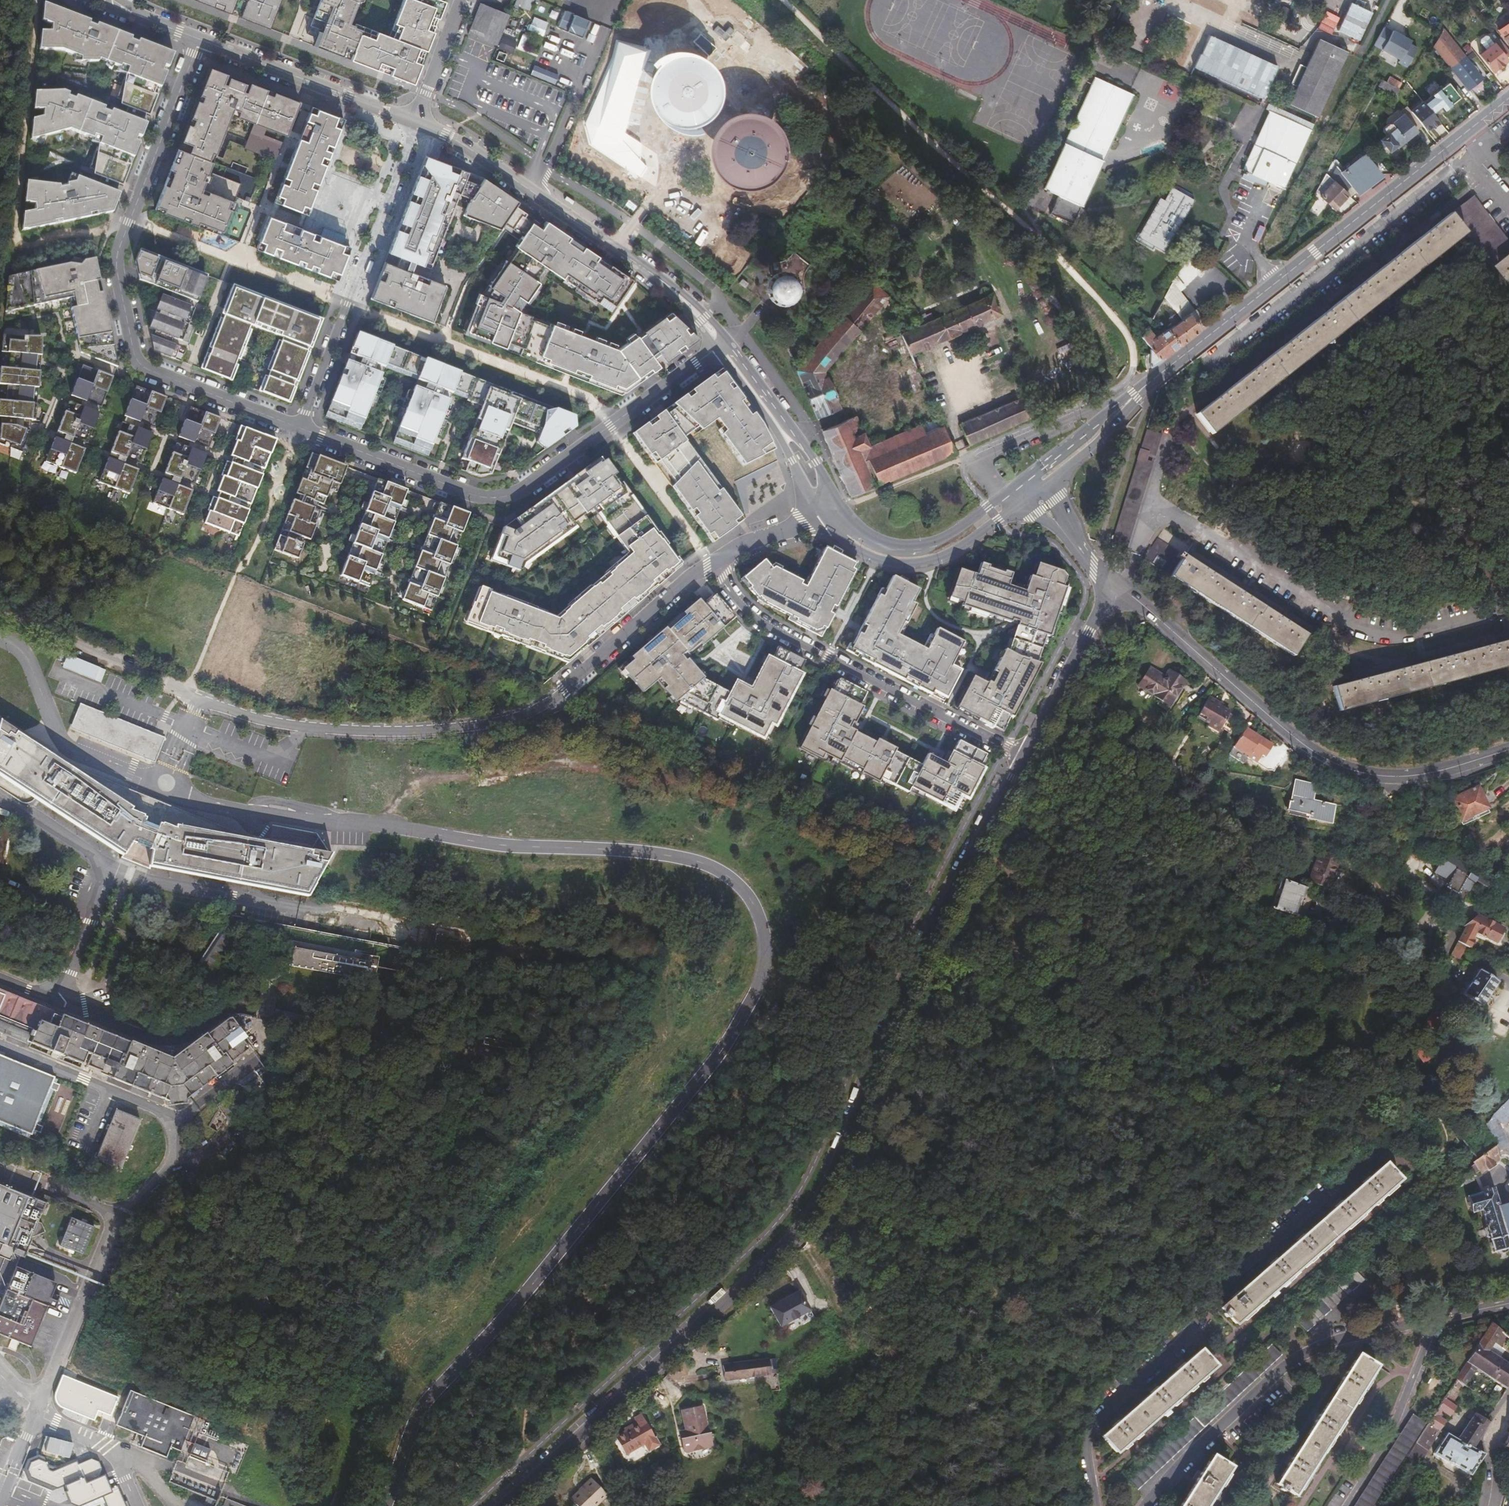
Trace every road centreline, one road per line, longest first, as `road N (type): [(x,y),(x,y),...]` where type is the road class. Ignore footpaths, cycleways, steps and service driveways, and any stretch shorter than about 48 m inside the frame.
road 1 (residential): [(502,1505),(792,1239),(838,1174),(917,966),(1023,756)]
road 2 (unclassified): [(0,610),(273,722),(460,727),(555,695),(575,679)]
road 3 (residential): [(302,429),(134,354),(118,249),(198,40)]
road 4 (residential): [(722,346),(511,495),(472,494),(302,429)]
road 5 (tertiary): [(1114,585),(1325,760),(1385,777),(1421,776),(1508,749)]
road 6 (secondary): [(1178,360),(1508,98)]
road 7 (secondary): [(417,123),(466,146),(667,284),(722,346)]
road 8 (residential): [(711,565),(764,625),(1023,756)]
road 9 (residential): [(1436,1317),(1343,1337),(1306,1355),(1143,1505)]
road 10 (track): [(1219,542),(1247,475),(1508,525)]
road 11 (residential): [(302,429),(417,123)]
road 12 (secondary): [(198,40),(417,123)]
road 13 (secondary): [(820,516),(865,557),(916,565),(937,560),(1016,505)]
road 14 (residential): [(1340,1505),(1383,1440),(1436,1317)]
road 15 (residential): [(1023,756),(1114,585)]
road 16 (secondary): [(1003,494),(931,542),(908,546),(859,532),(838,507)]
road 17 (secondary): [(1178,360),(1034,474)]
road 18 (secondary): [(1045,485),(1092,451),(1178,360)]
road 19 (residential): [(575,679),(711,565)]
road 20 (secondary): [(838,507),(815,460),(761,398)]
road 21 (secondary): [(761,398),(820,516)]
road 22 (residential): [(462,0),(417,123)]
road 23 (residential): [(711,565),(742,544),(820,516)]

